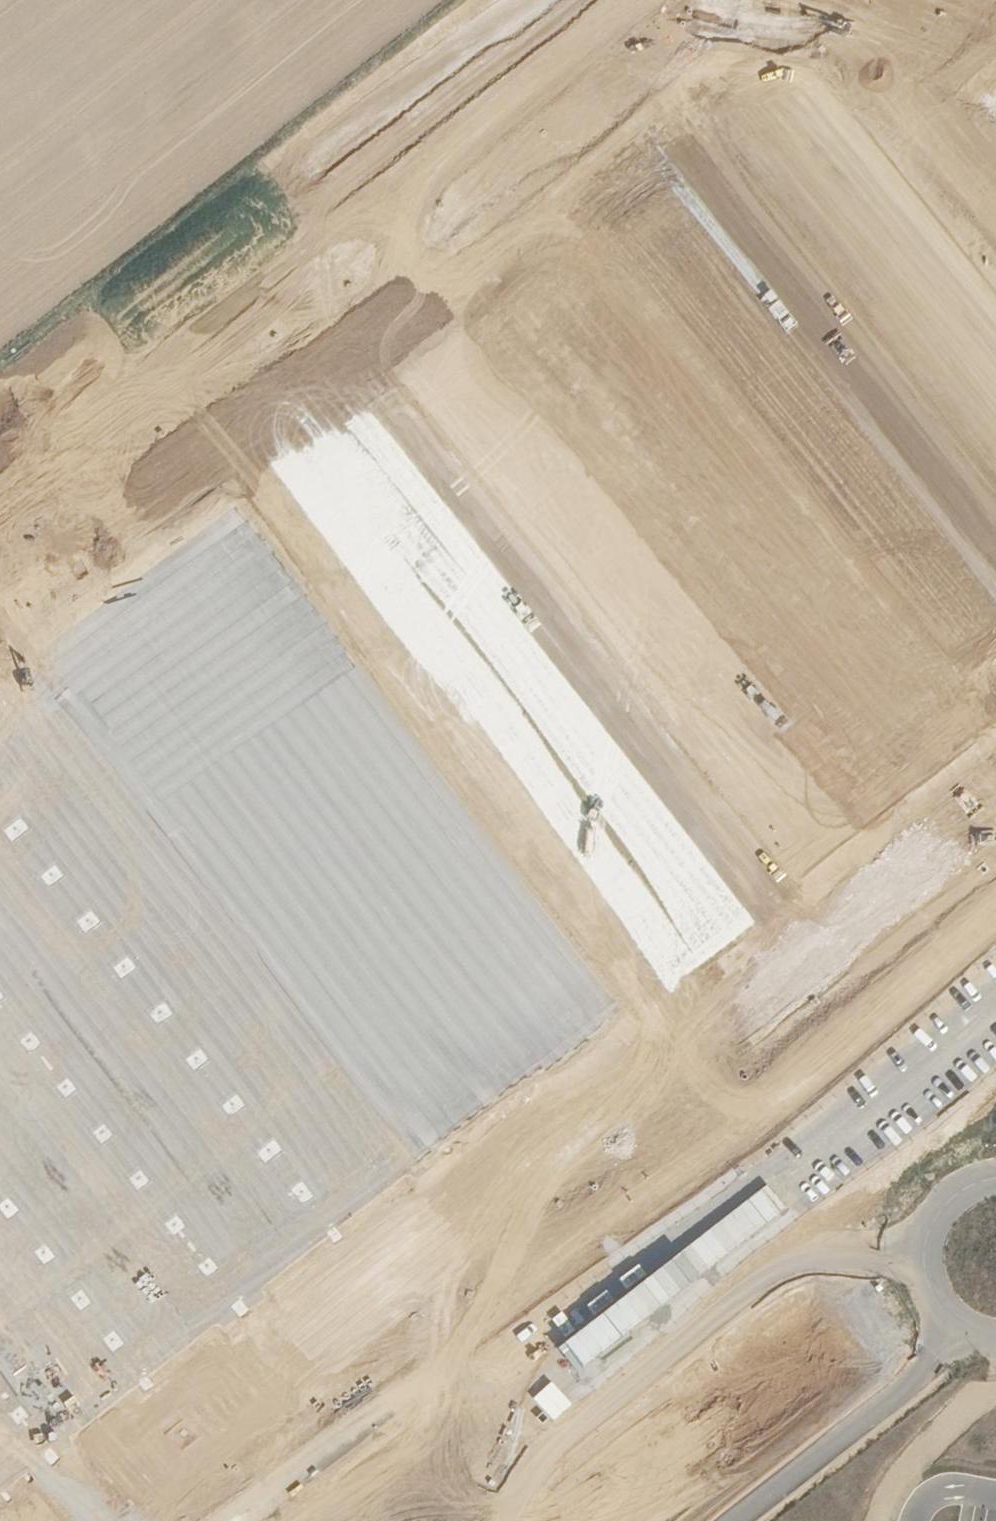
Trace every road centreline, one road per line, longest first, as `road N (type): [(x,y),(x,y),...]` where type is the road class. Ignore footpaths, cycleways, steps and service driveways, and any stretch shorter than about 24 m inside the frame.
road 1 (unclassified): [(995,1182),(960,1195),(931,1235),(931,1285),(943,1307)]

